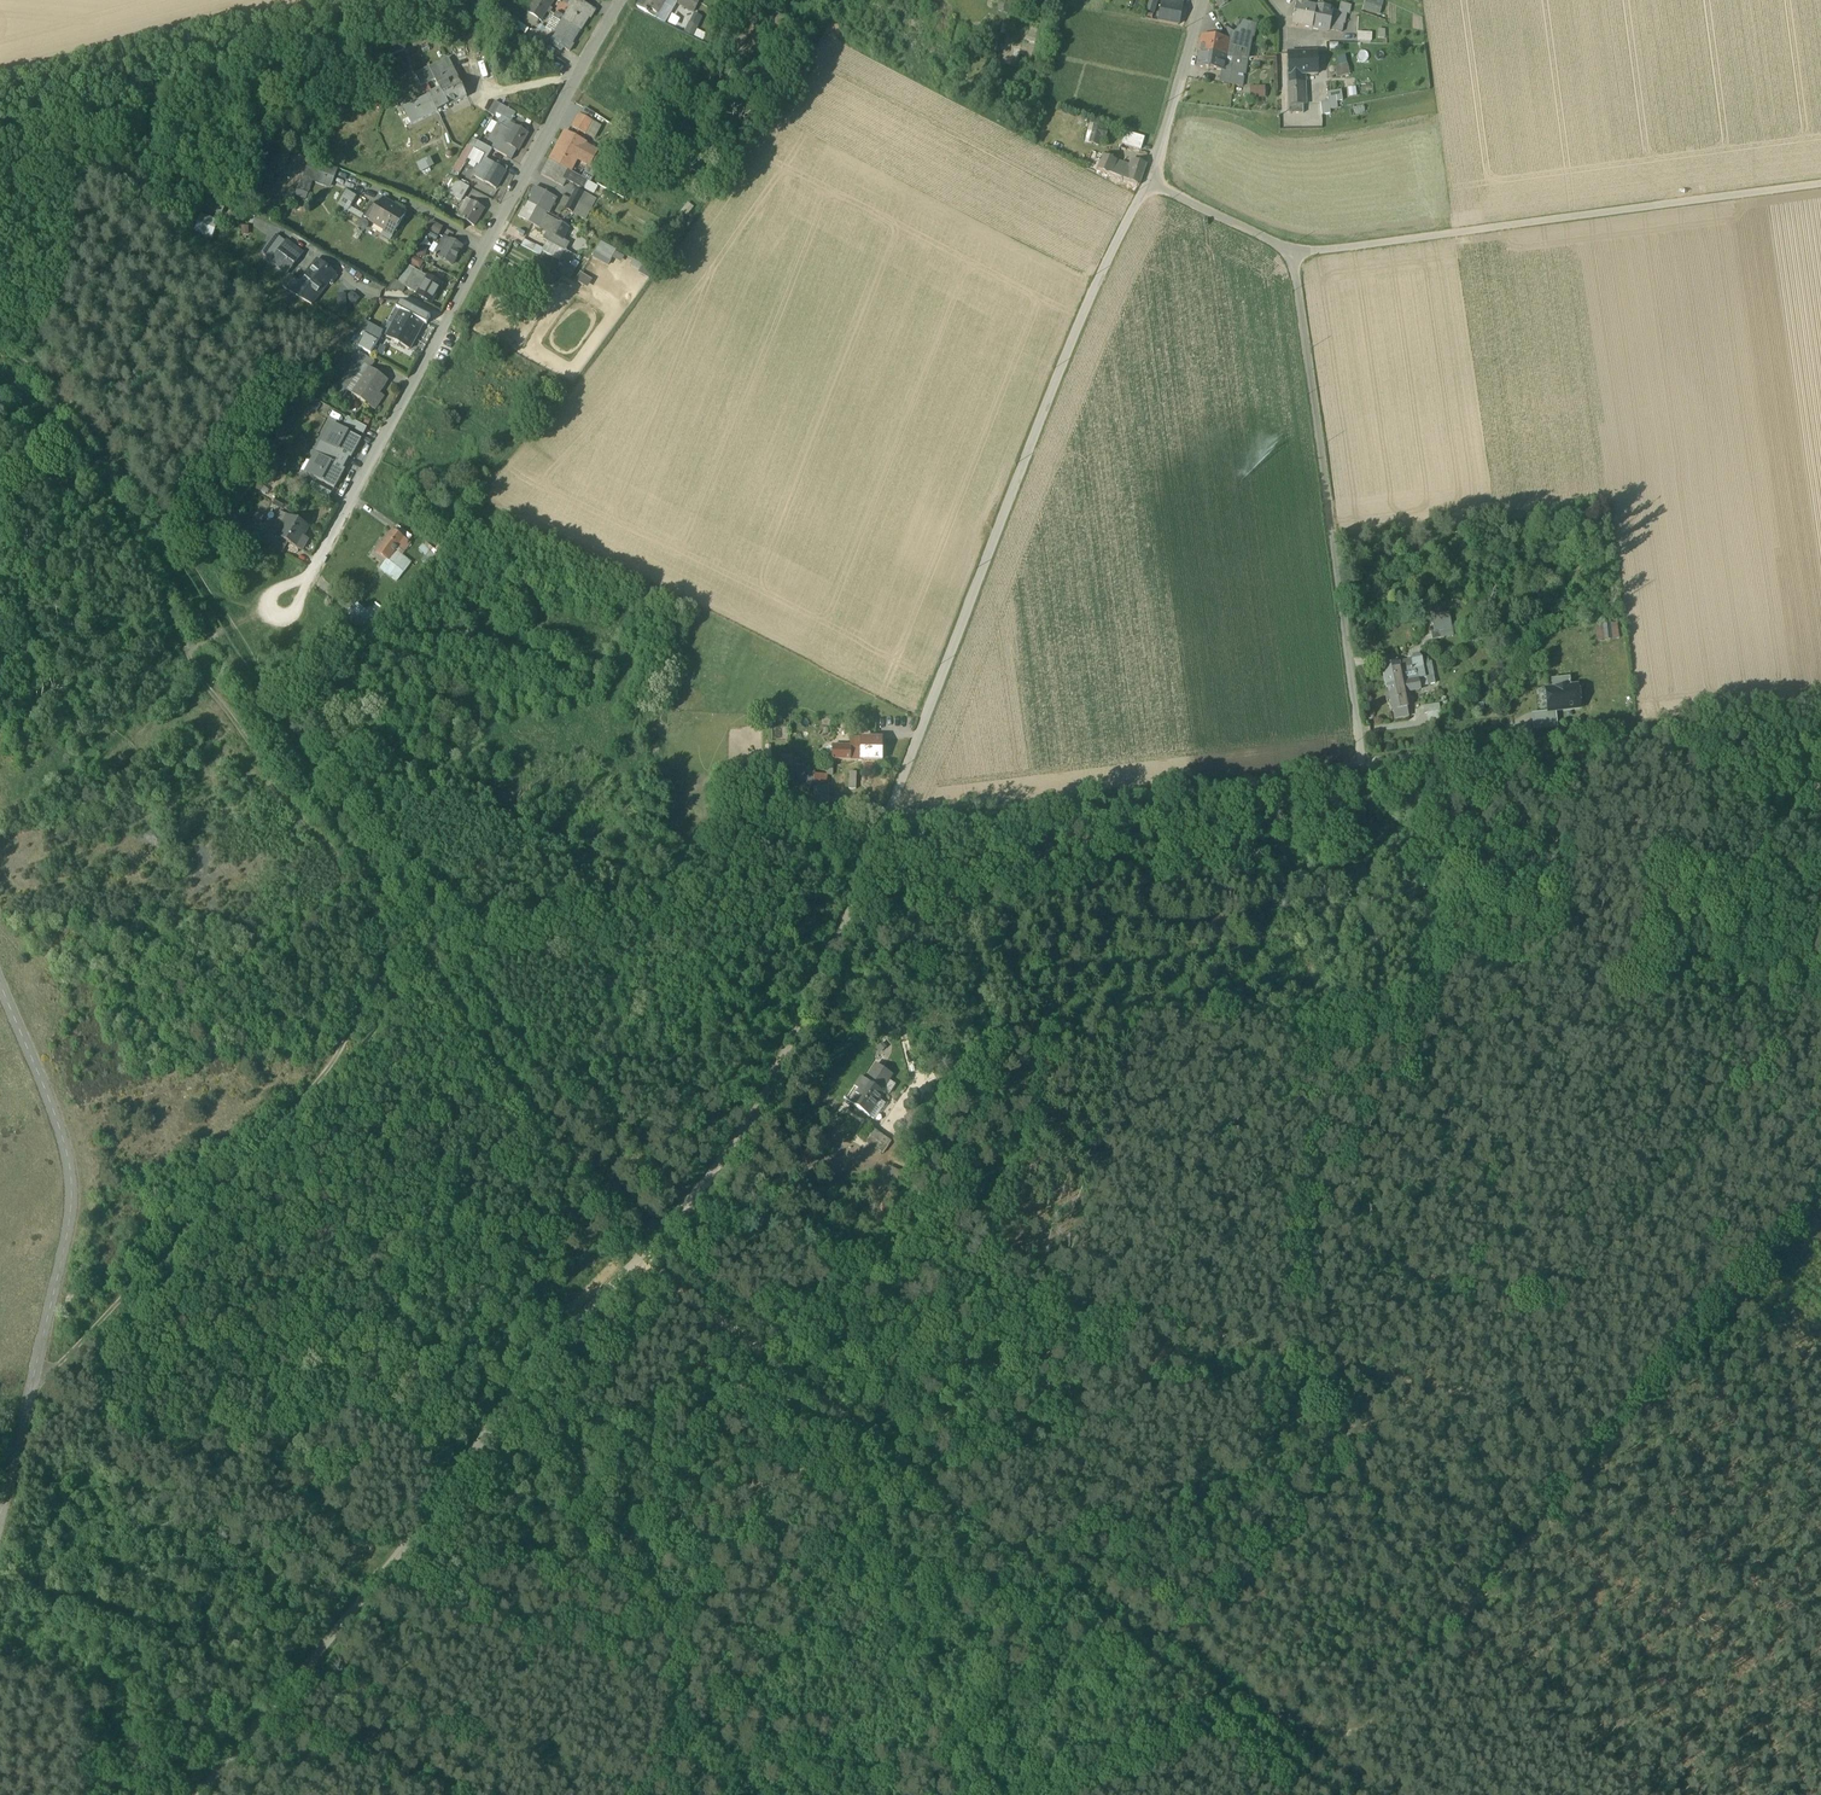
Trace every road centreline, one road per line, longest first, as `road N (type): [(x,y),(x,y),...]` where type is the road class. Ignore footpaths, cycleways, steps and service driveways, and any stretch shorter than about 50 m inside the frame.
road 1 (track): [(0,383),(122,518),(207,688),(312,816),(374,904),(388,941),(381,974),(307,1091),(51,1368),(35,1369)]
road 2 (unclassified): [(640,1256),(768,1091),(846,918),(1071,344),(1149,181)]
road 3 (track): [(1241,1727),(640,1256)]
road 4 (residential): [(282,602),(310,578),(623,0)]
road 5 (unclassified): [(1362,759),(1289,253),(1149,181)]
road 6 (track): [(685,1207),(1306,1359)]
road 7 (track): [(1820,182),(1289,253)]
road 8 (track): [(1362,759),(883,824)]
road 9 (track): [(366,1591),(529,1374),(640,1256)]
road 10 (track): [(465,959),(233,626)]
road 11 (track): [(233,626),(121,458),(0,337)]
road 12 (track): [(673,1220),(585,1141),(465,959)]
road 13 (track): [(1306,1359),(1616,1430)]
road 14 (track): [(1616,1430),(1820,1187)]
road 15 (track): [(1616,1430),(1428,1650)]
road 16 (track): [(195,1794),(366,1591)]
road 17 (track): [(1241,1727),(1290,1702),(1349,1731),(1372,1718),(1421,1658)]
road 18 (track): [(1820,696),(1611,725)]
road 19 (unclassified): [(1149,181),(1202,0)]

